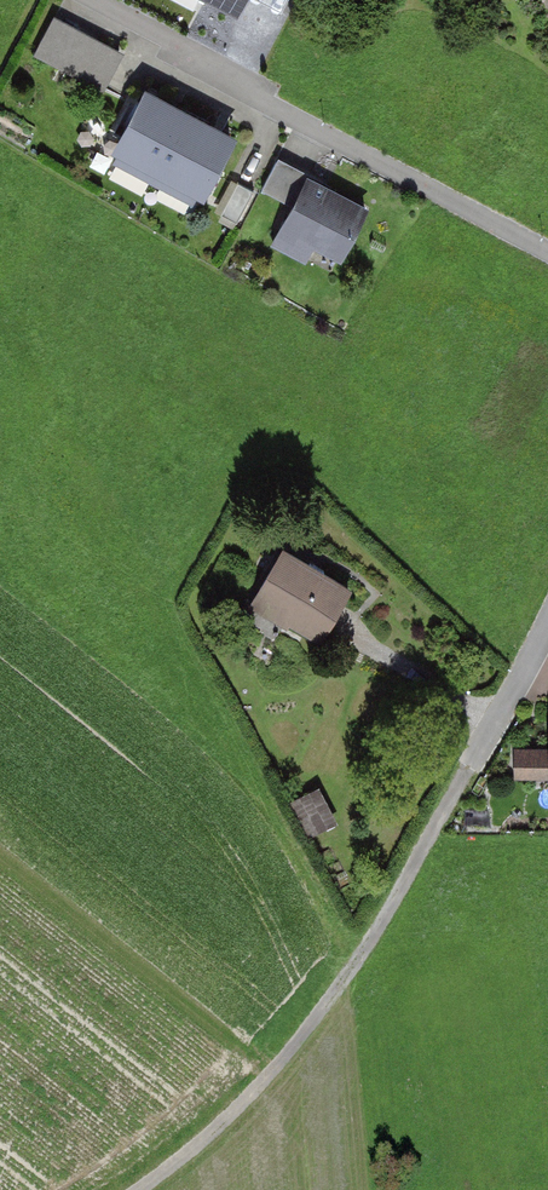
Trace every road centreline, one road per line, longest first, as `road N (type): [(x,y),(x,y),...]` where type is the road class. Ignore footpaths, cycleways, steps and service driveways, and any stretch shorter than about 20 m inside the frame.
road 1 (track): [(470,772),(402,896),(302,1041),(243,1108),(140,1189)]
road 2 (residential): [(547,248),(87,0)]
road 3 (residential): [(547,623),(470,772)]

